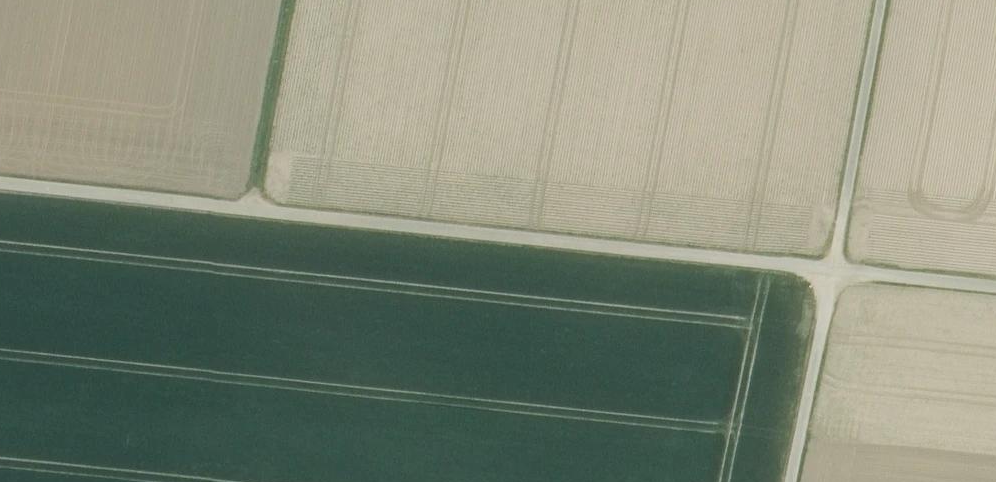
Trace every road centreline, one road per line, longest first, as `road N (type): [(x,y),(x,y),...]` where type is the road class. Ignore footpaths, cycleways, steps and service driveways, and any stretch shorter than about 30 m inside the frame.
road 1 (track): [(0,183),(995,287)]
road 2 (unclassified): [(884,0),(835,270)]
road 3 (track): [(835,270),(791,481)]

